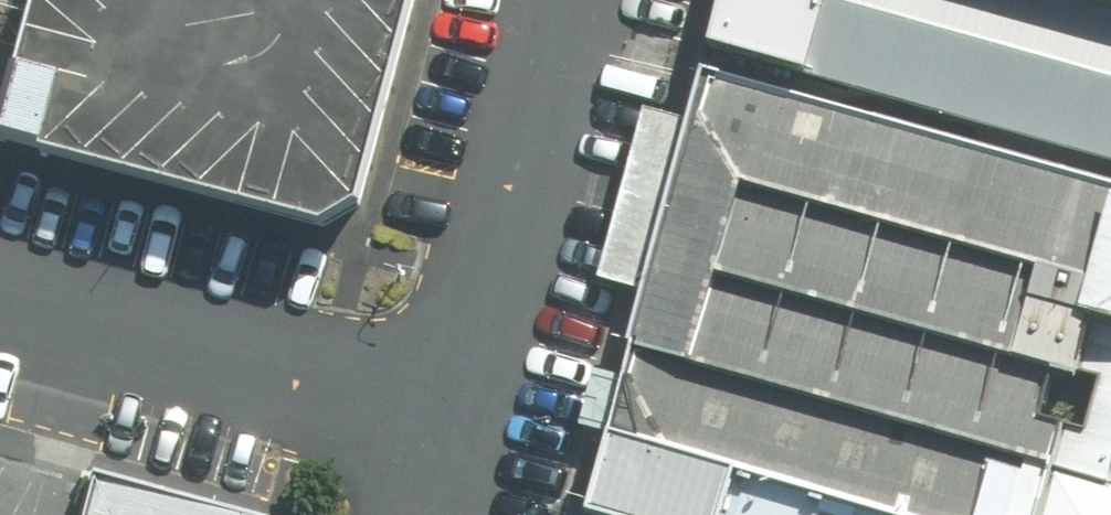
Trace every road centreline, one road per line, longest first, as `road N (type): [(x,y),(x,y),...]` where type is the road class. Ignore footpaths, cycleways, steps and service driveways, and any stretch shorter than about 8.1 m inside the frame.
road 1 (residential): [(439,411),(0,290)]
road 2 (residential): [(439,411),(552,0)]

